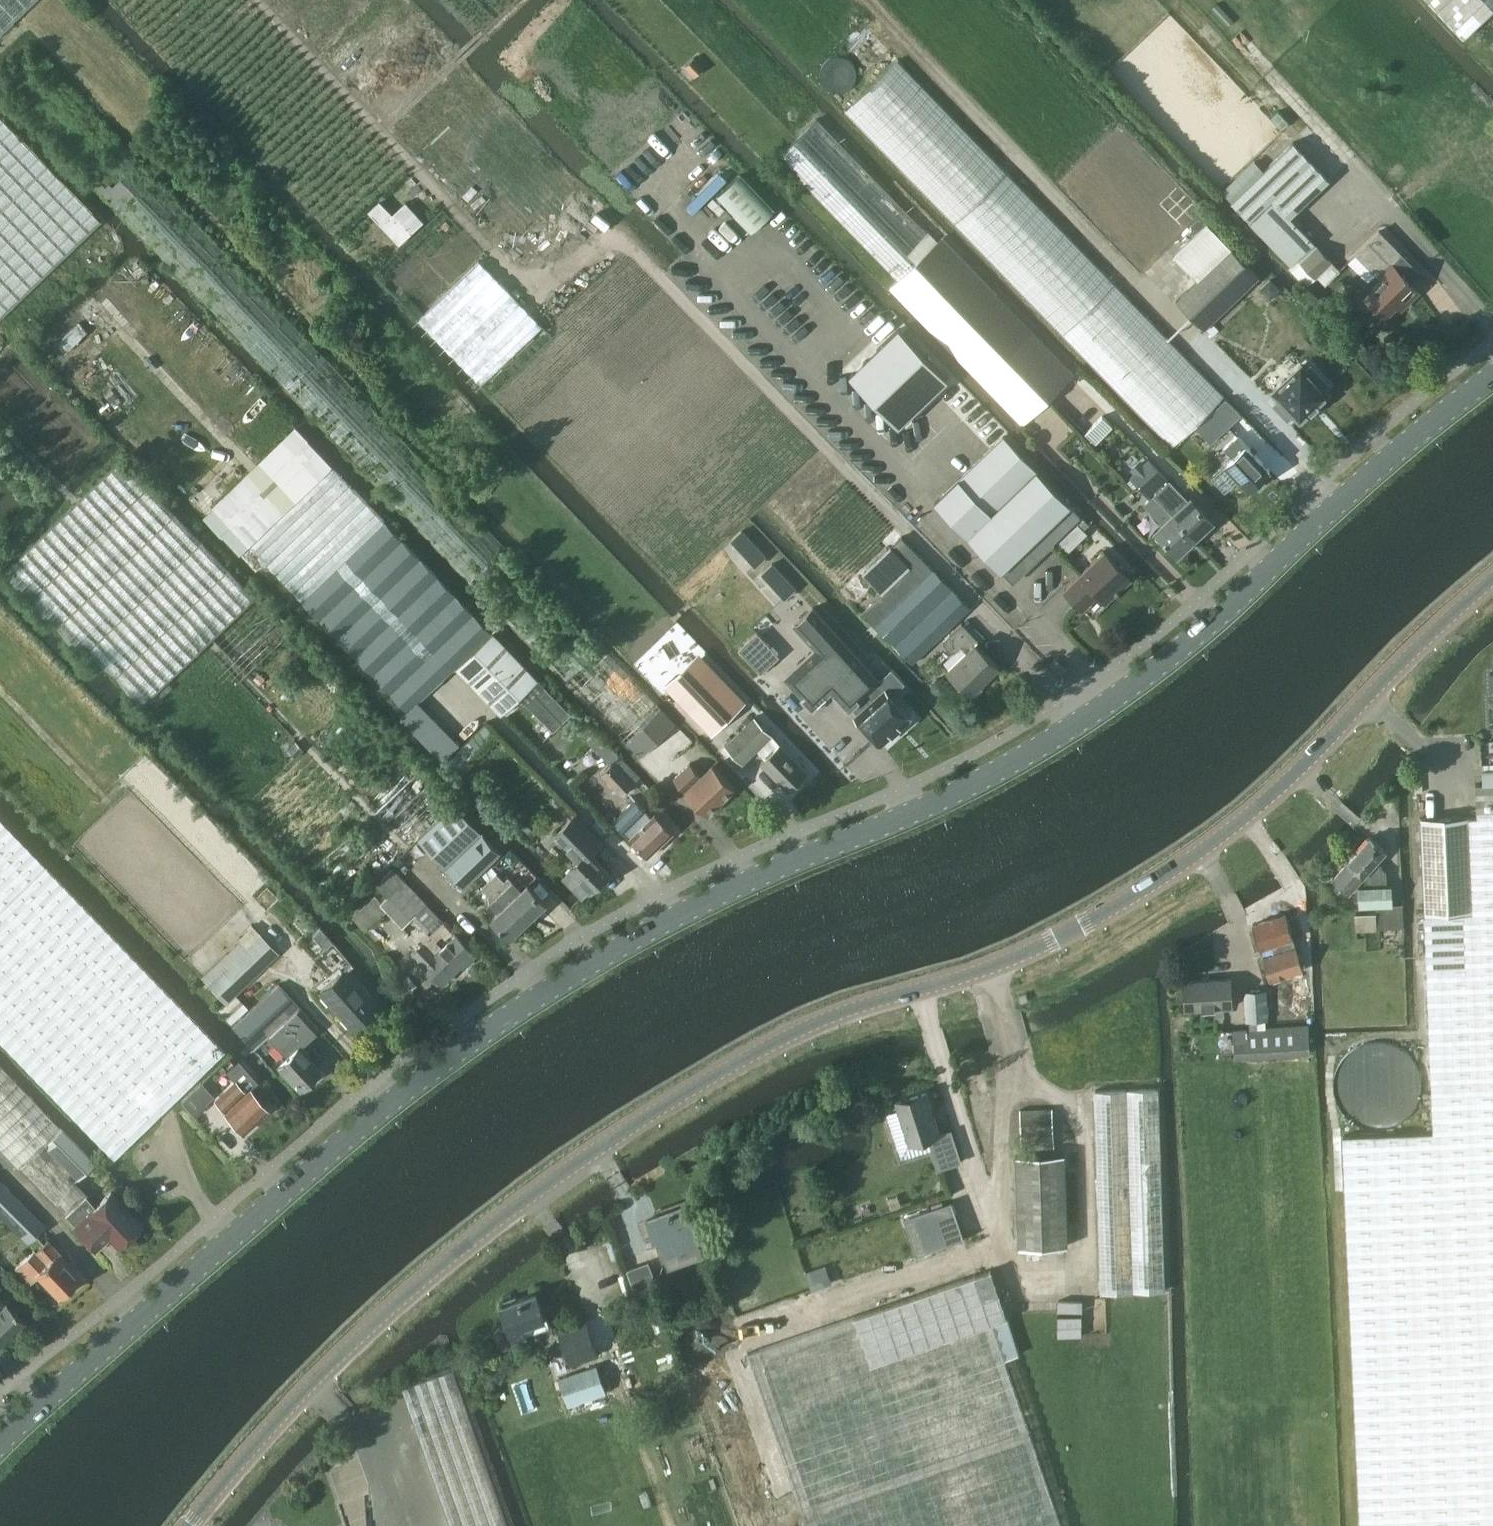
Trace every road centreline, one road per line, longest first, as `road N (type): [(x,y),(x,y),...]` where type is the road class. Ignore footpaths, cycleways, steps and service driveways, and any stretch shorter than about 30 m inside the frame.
road 1 (secondary): [(0,1432),(214,1239),(489,1020),(616,941),(969,784),(1110,700),(1270,568),(1373,469),(1492,376)]
road 2 (tertiary): [(192,1525),(314,1379),(575,1163),(820,1021),(1037,949),(1189,861),(1301,772),(1395,666),(1492,581)]

